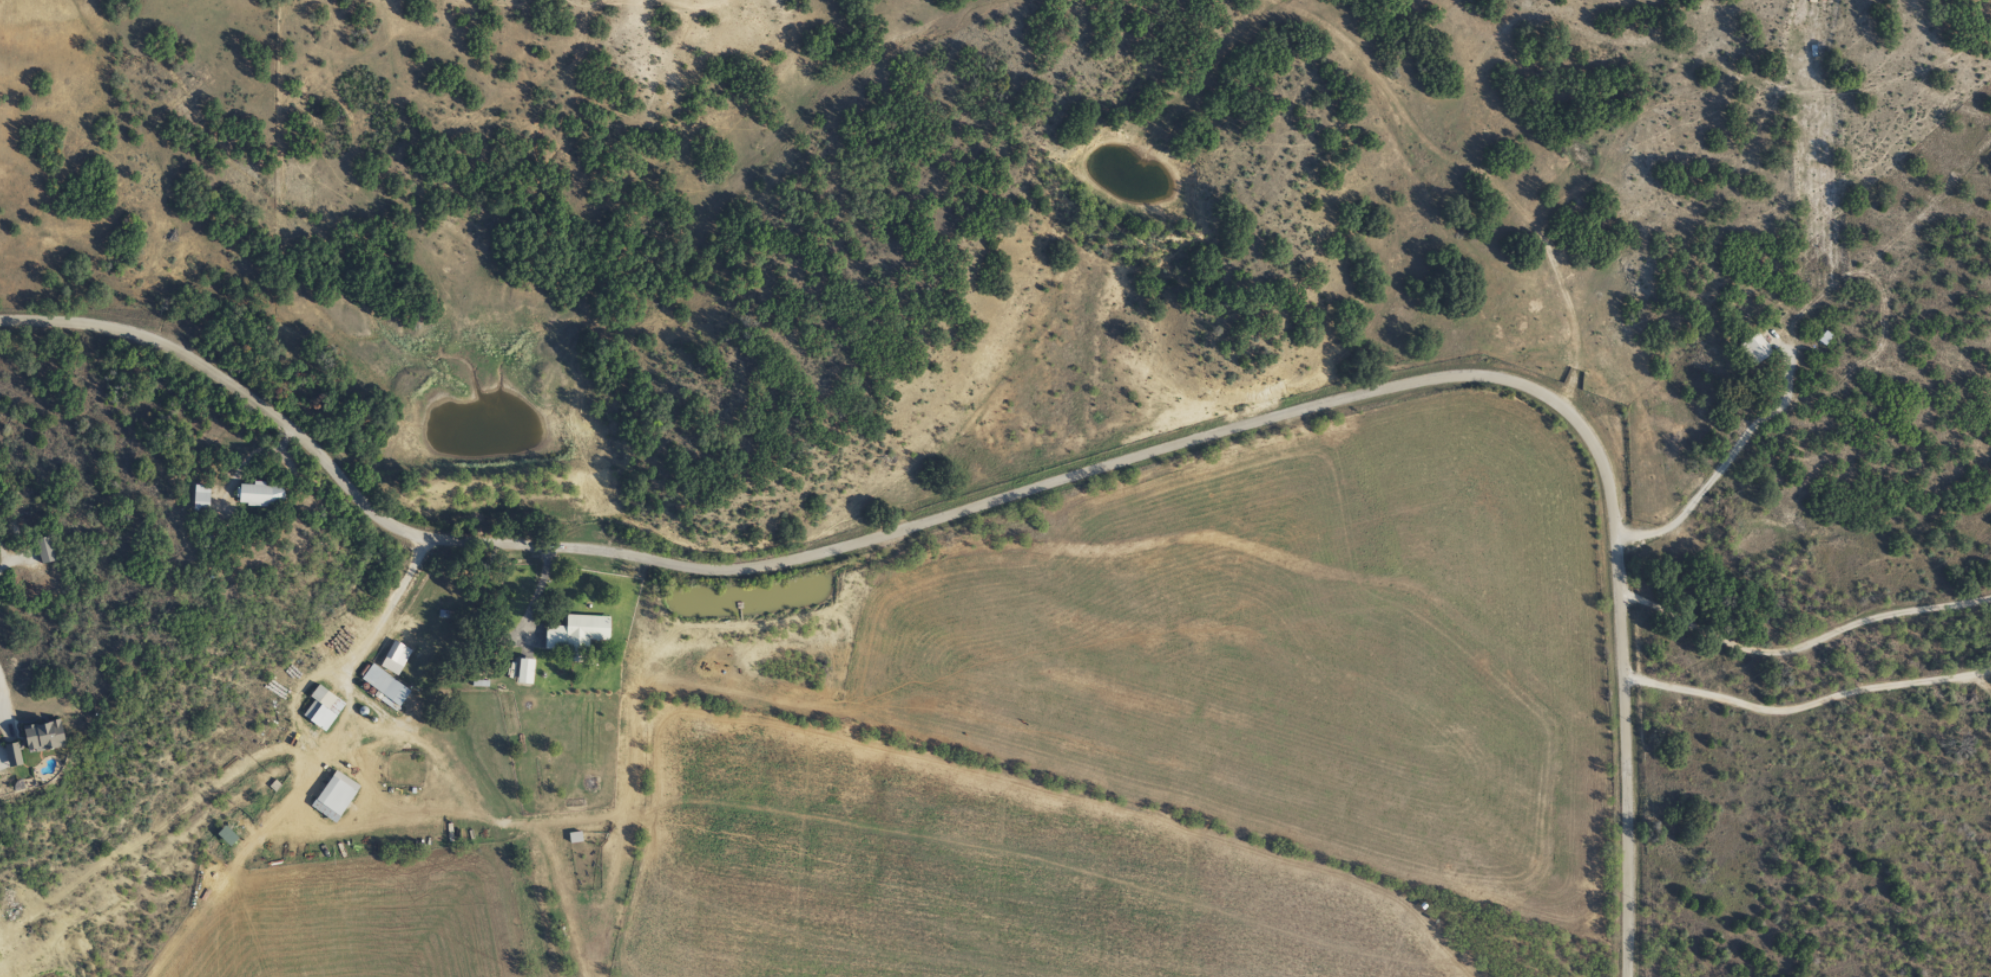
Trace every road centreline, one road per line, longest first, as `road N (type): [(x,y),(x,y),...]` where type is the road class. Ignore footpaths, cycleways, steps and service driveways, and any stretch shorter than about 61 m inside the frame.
road 1 (residential): [(1563,976),(1587,482),(1562,402),(1523,361),(1393,341),(918,502),(829,552),(554,537),(319,496),(200,376),(70,336),(0,332)]
road 2 (residential): [(918,502),(933,442),(1073,261),(1243,100),(1273,105),(1468,296),(1478,352)]

